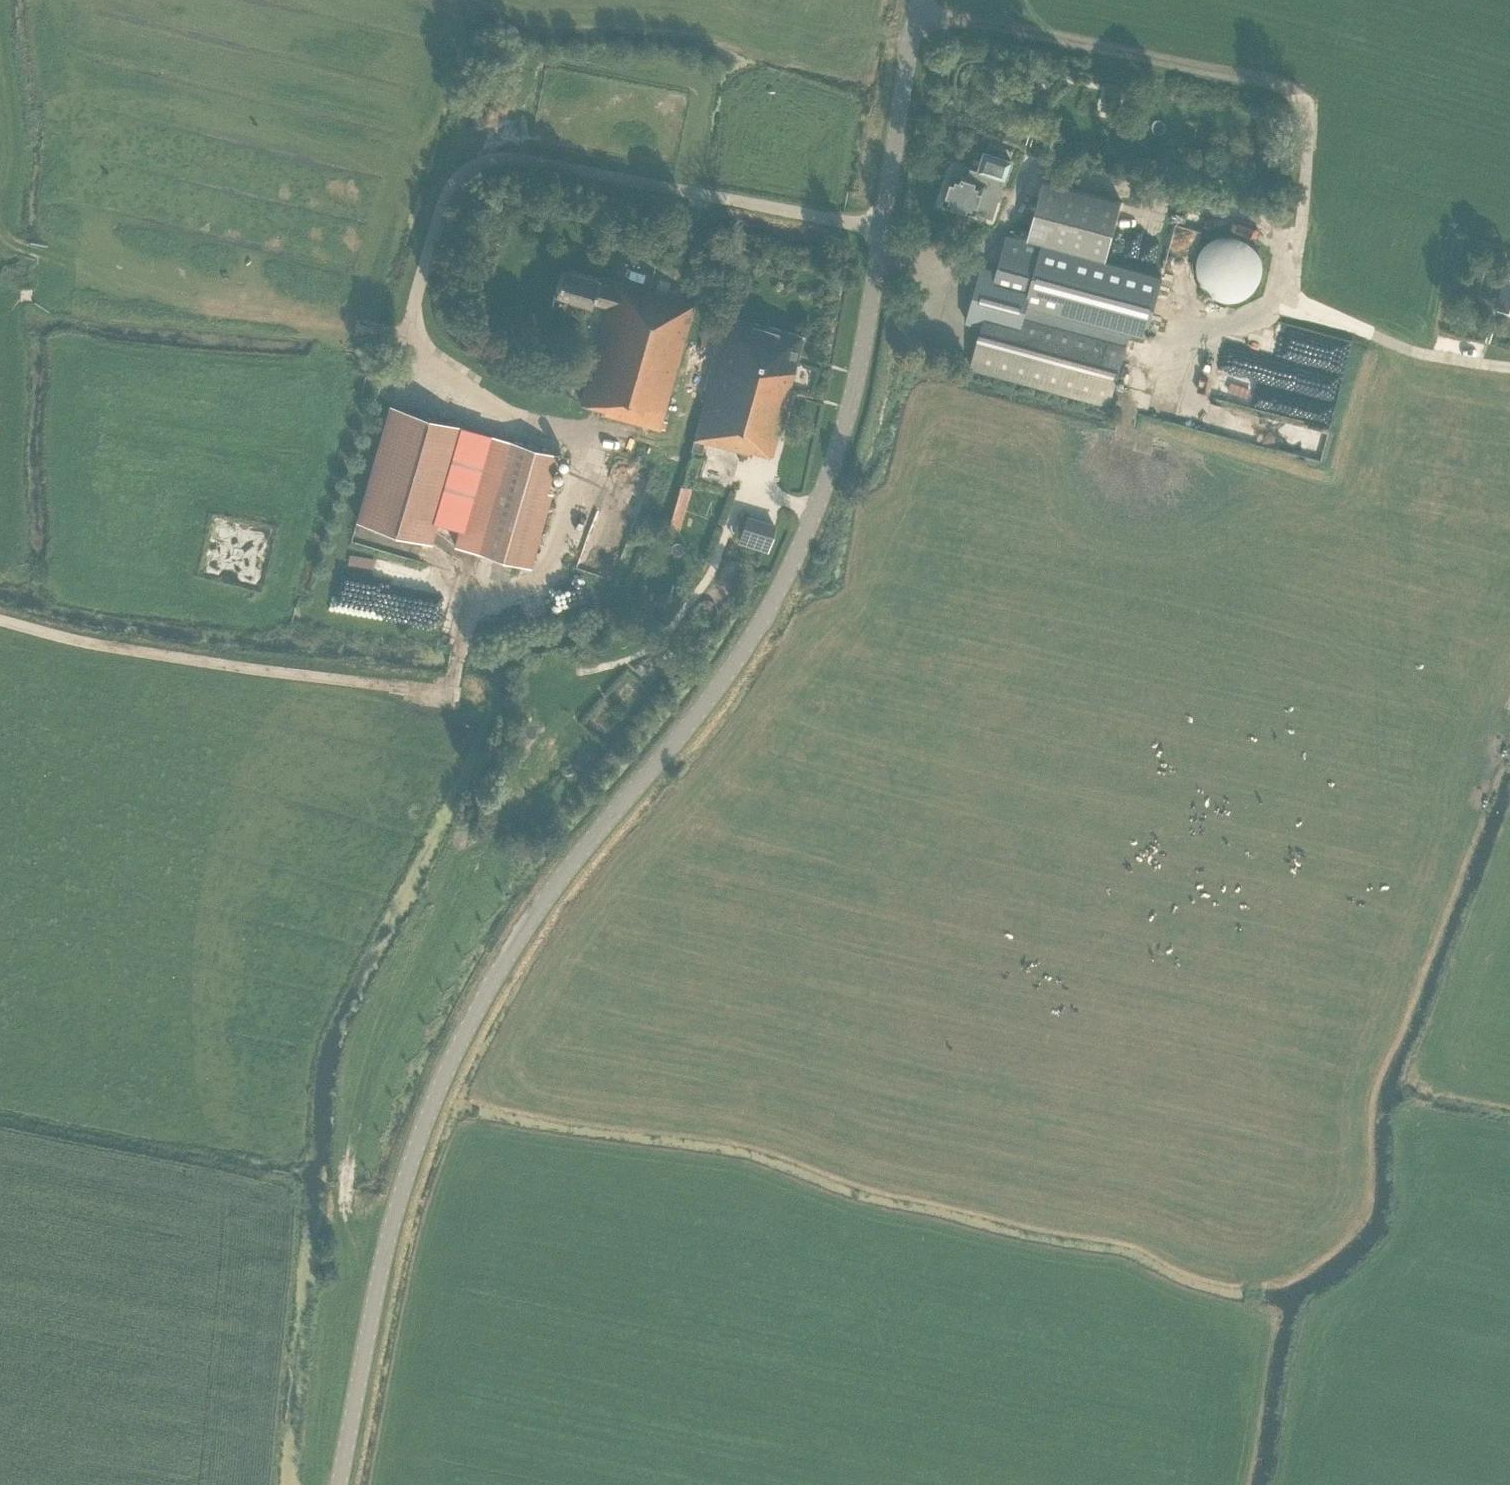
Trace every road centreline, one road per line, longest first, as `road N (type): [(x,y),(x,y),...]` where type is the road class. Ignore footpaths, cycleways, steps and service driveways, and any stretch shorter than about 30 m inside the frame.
road 1 (tertiary): [(339,1484),(393,1220),(453,1061),(493,981),(561,881),(726,674),(818,503),(868,321),(917,17)]
road 2 (unclassified): [(917,17),(1075,40),(1298,90),(1306,122),(1289,282),(1294,299),(1421,352),(1509,363)]
road 3 (track): [(598,443),(554,571),(529,585),(477,583),(448,690),(94,641),(0,619)]

